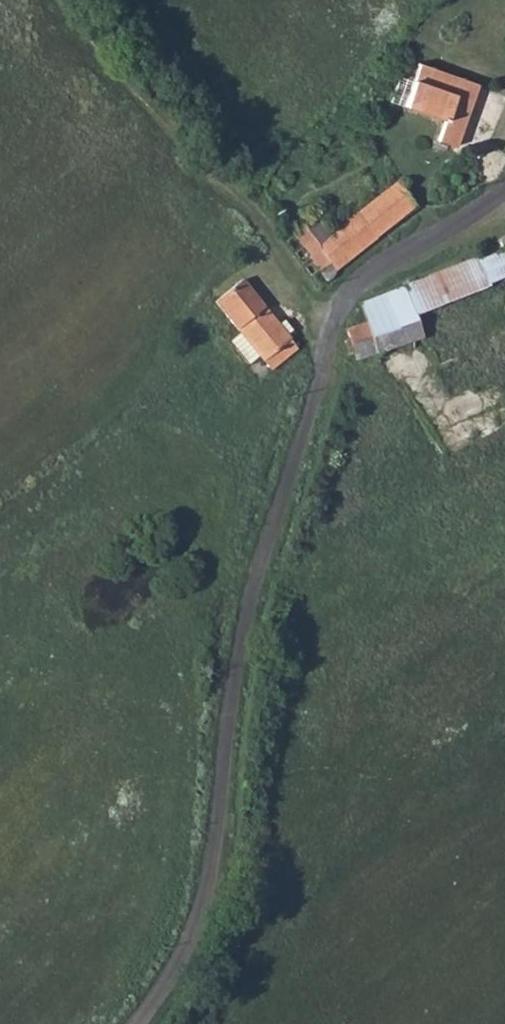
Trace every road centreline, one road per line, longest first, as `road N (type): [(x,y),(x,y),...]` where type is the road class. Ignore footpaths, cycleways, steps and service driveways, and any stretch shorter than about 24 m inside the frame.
road 1 (unclassified): [(504,193),(366,278),(334,317),(255,579),(206,894),(191,945),(139,1023)]
road 2 (track): [(65,0),(215,175),(251,206),(334,317)]

